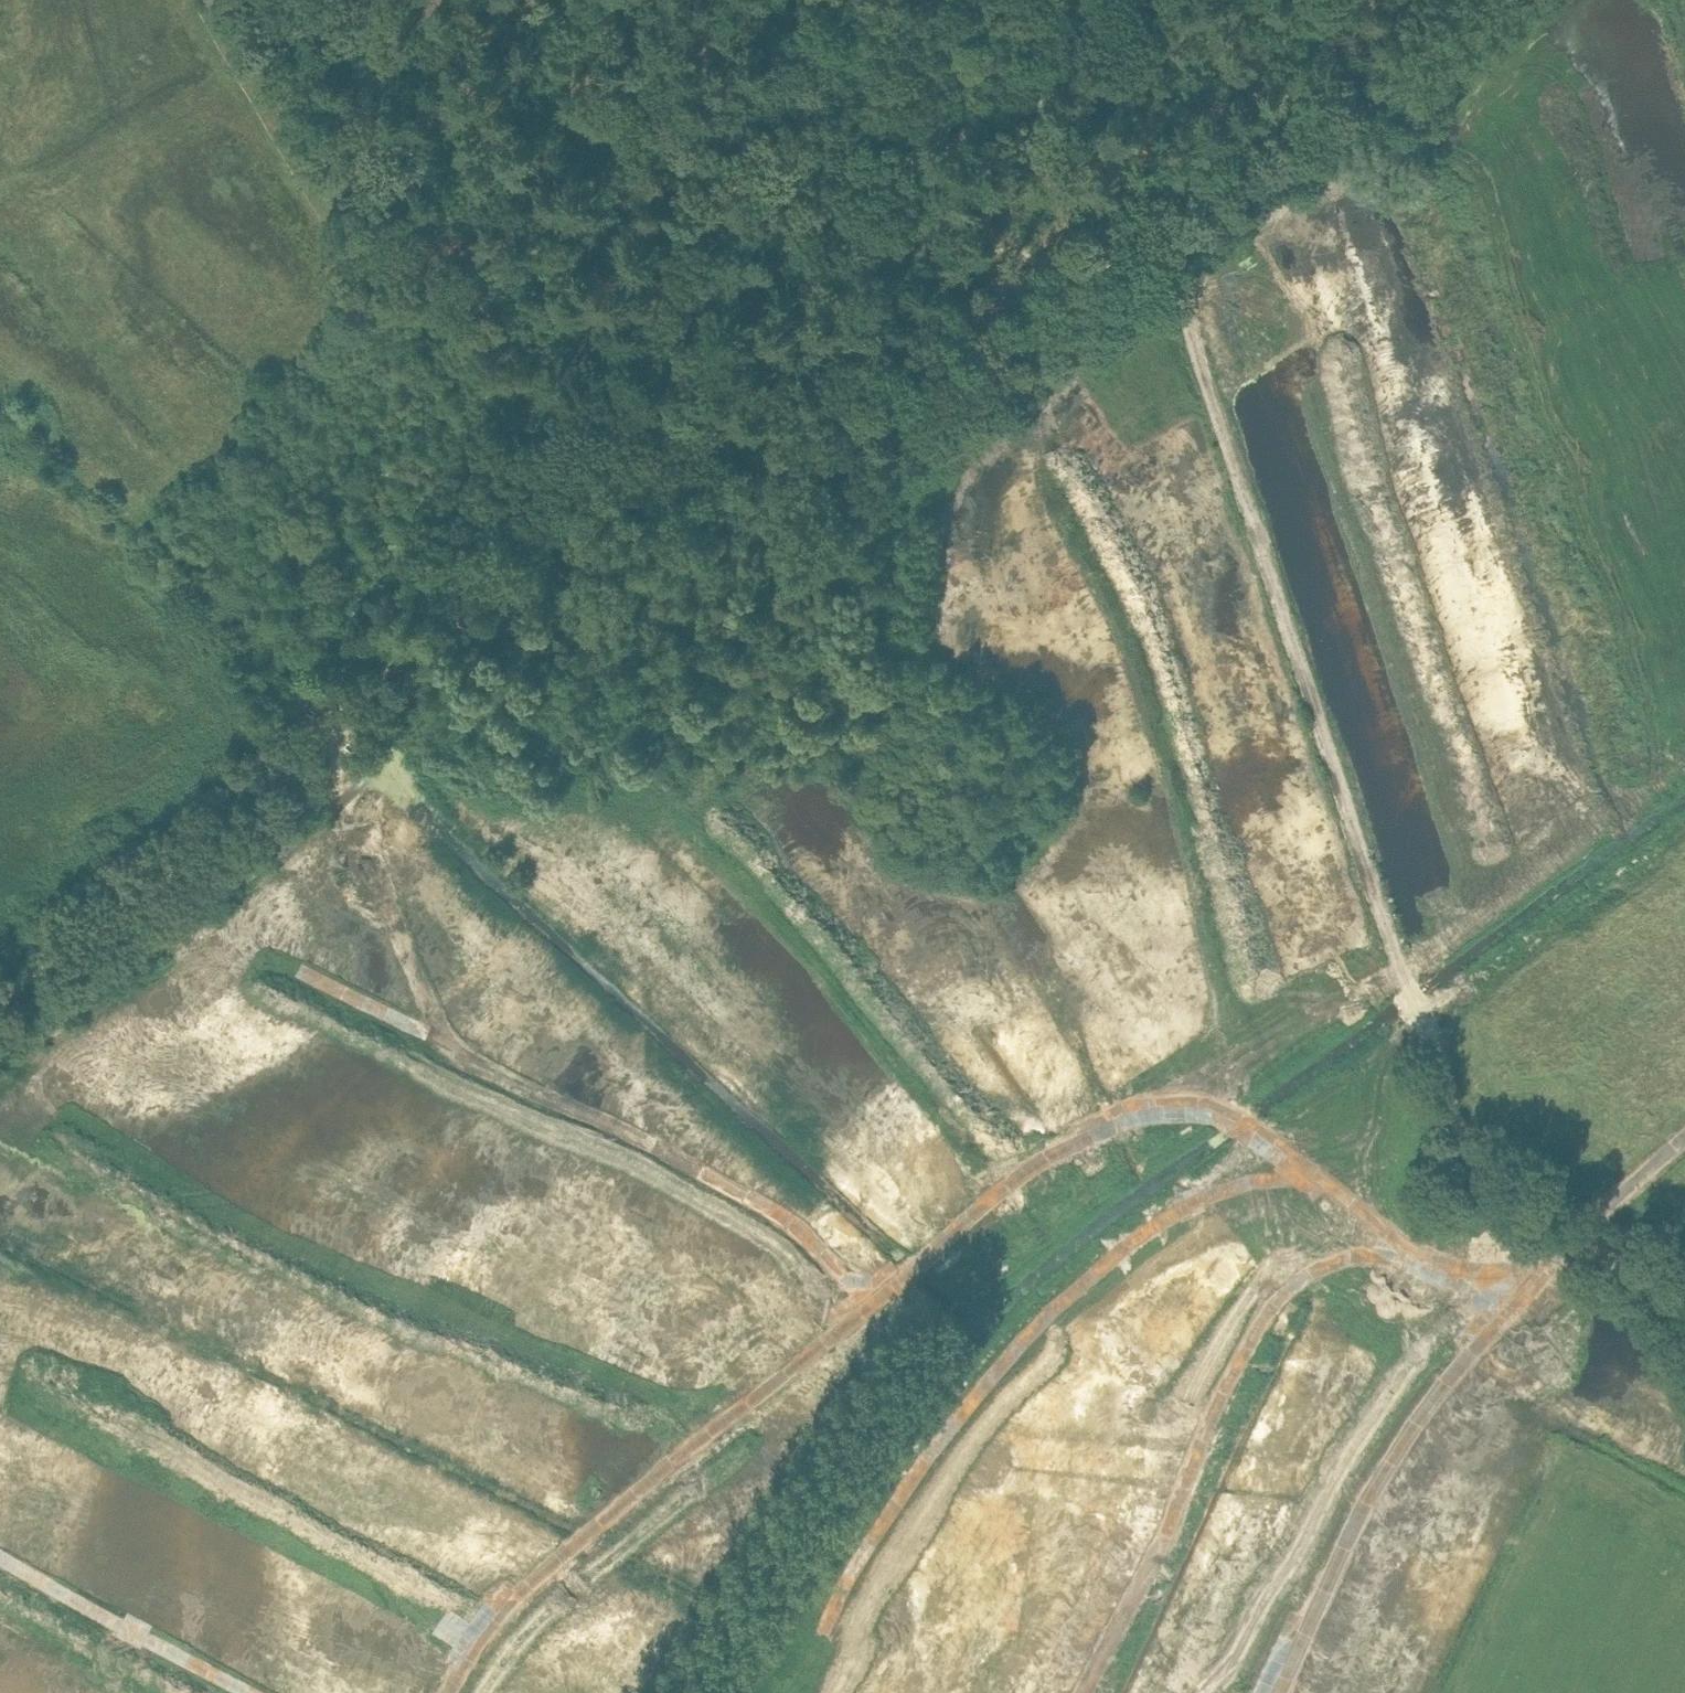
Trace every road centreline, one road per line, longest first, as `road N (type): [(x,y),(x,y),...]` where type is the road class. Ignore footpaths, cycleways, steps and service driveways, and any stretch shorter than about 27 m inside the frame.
road 1 (track): [(1176,299),(1371,883),(1472,1150),(1522,1207),(1663,1294),(1684,1334)]

